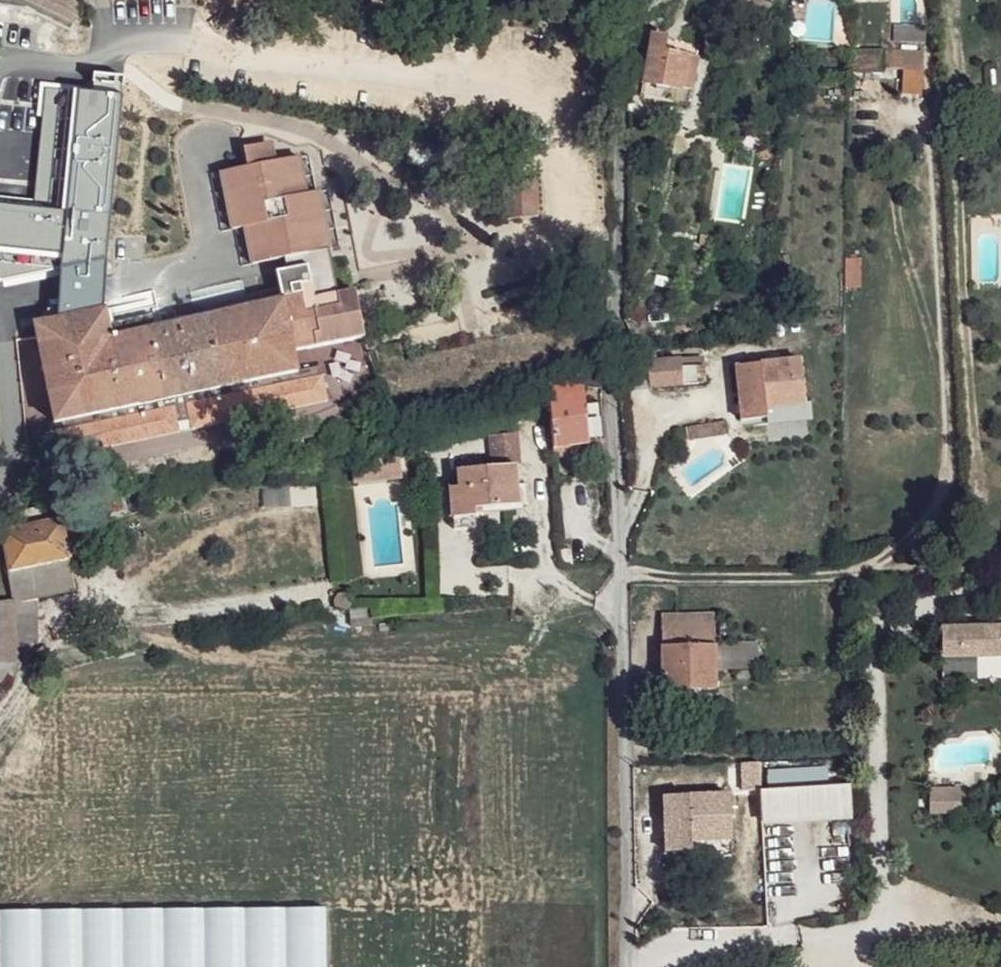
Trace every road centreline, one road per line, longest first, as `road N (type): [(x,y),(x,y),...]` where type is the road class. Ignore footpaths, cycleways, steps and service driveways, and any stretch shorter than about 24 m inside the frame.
road 1 (residential): [(628,966),(611,372),(614,0)]

